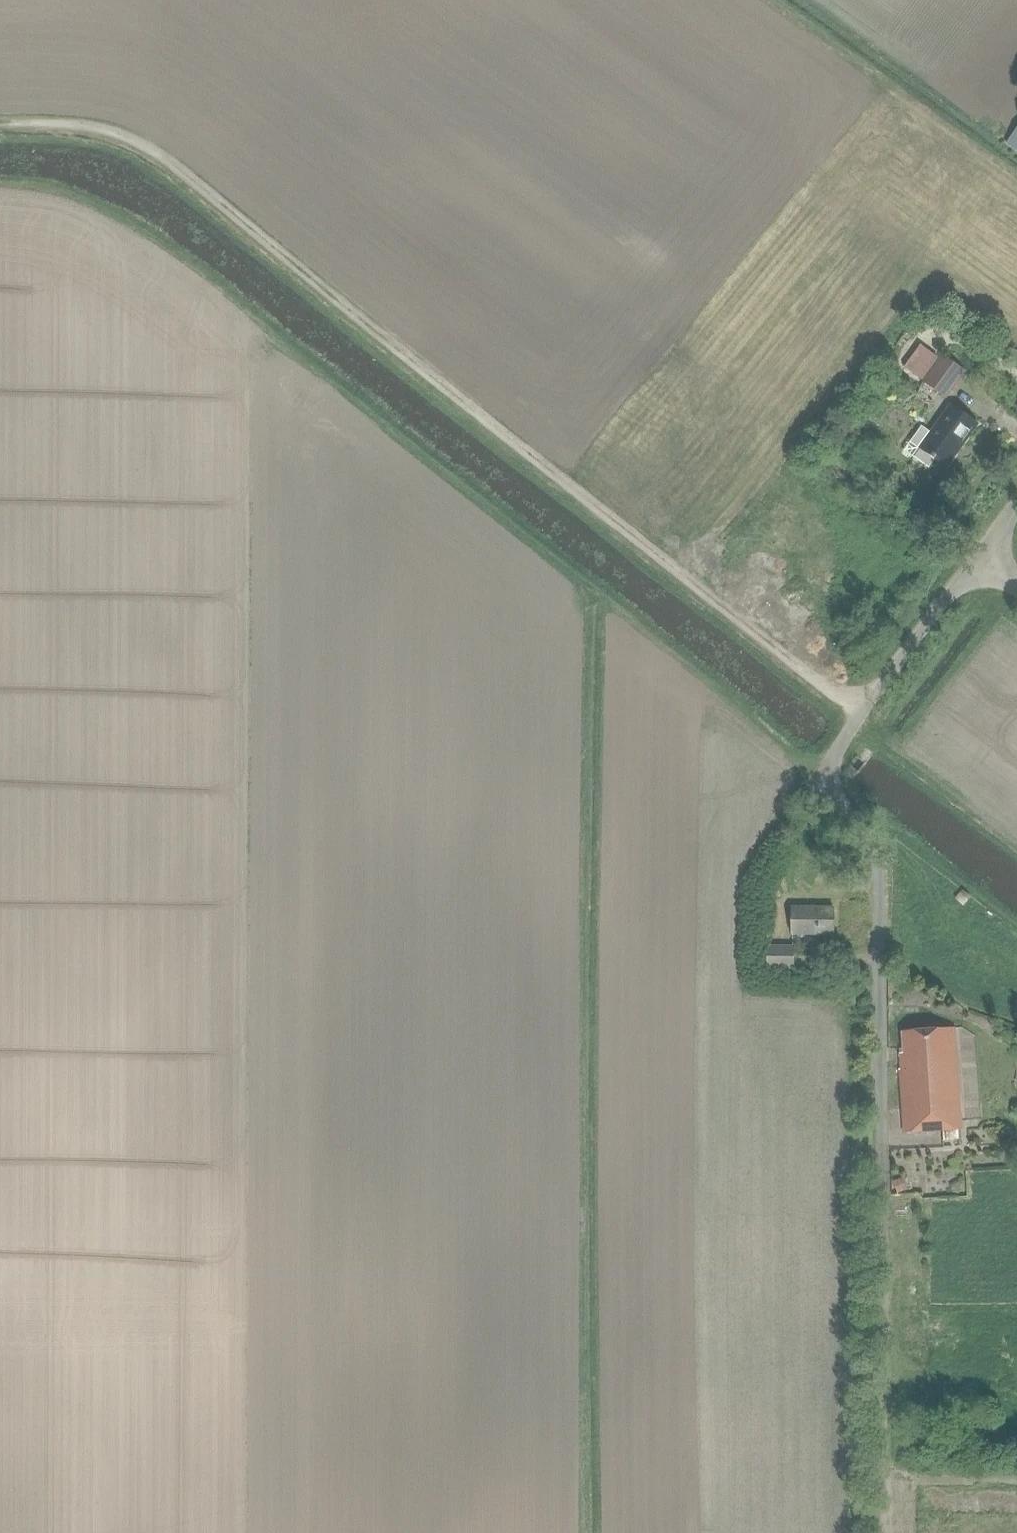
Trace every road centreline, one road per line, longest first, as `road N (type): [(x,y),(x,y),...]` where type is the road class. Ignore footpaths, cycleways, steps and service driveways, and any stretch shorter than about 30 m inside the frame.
road 1 (unclassified): [(882,1456),(881,871),(876,848),(832,792),(831,770),(980,556)]

